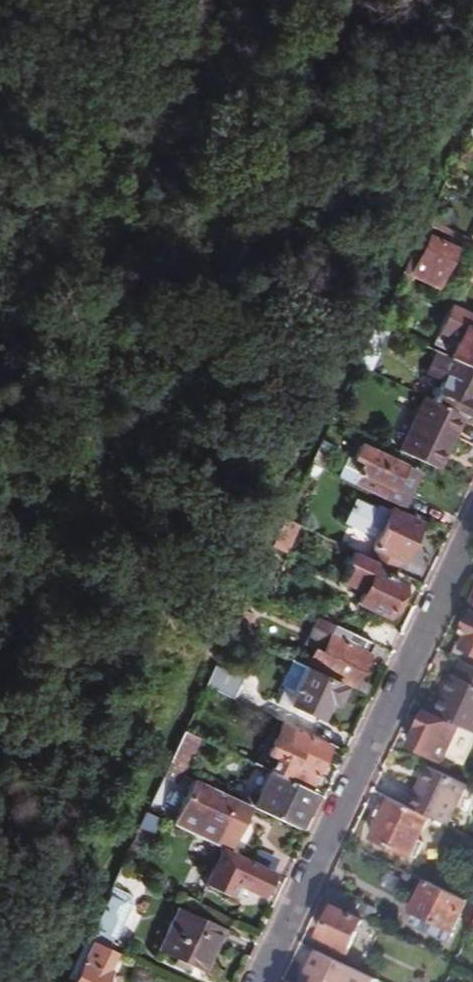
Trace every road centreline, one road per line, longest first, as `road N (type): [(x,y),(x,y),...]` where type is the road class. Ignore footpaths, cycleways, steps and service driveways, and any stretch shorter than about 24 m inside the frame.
road 1 (residential): [(257,981),(472,526)]

